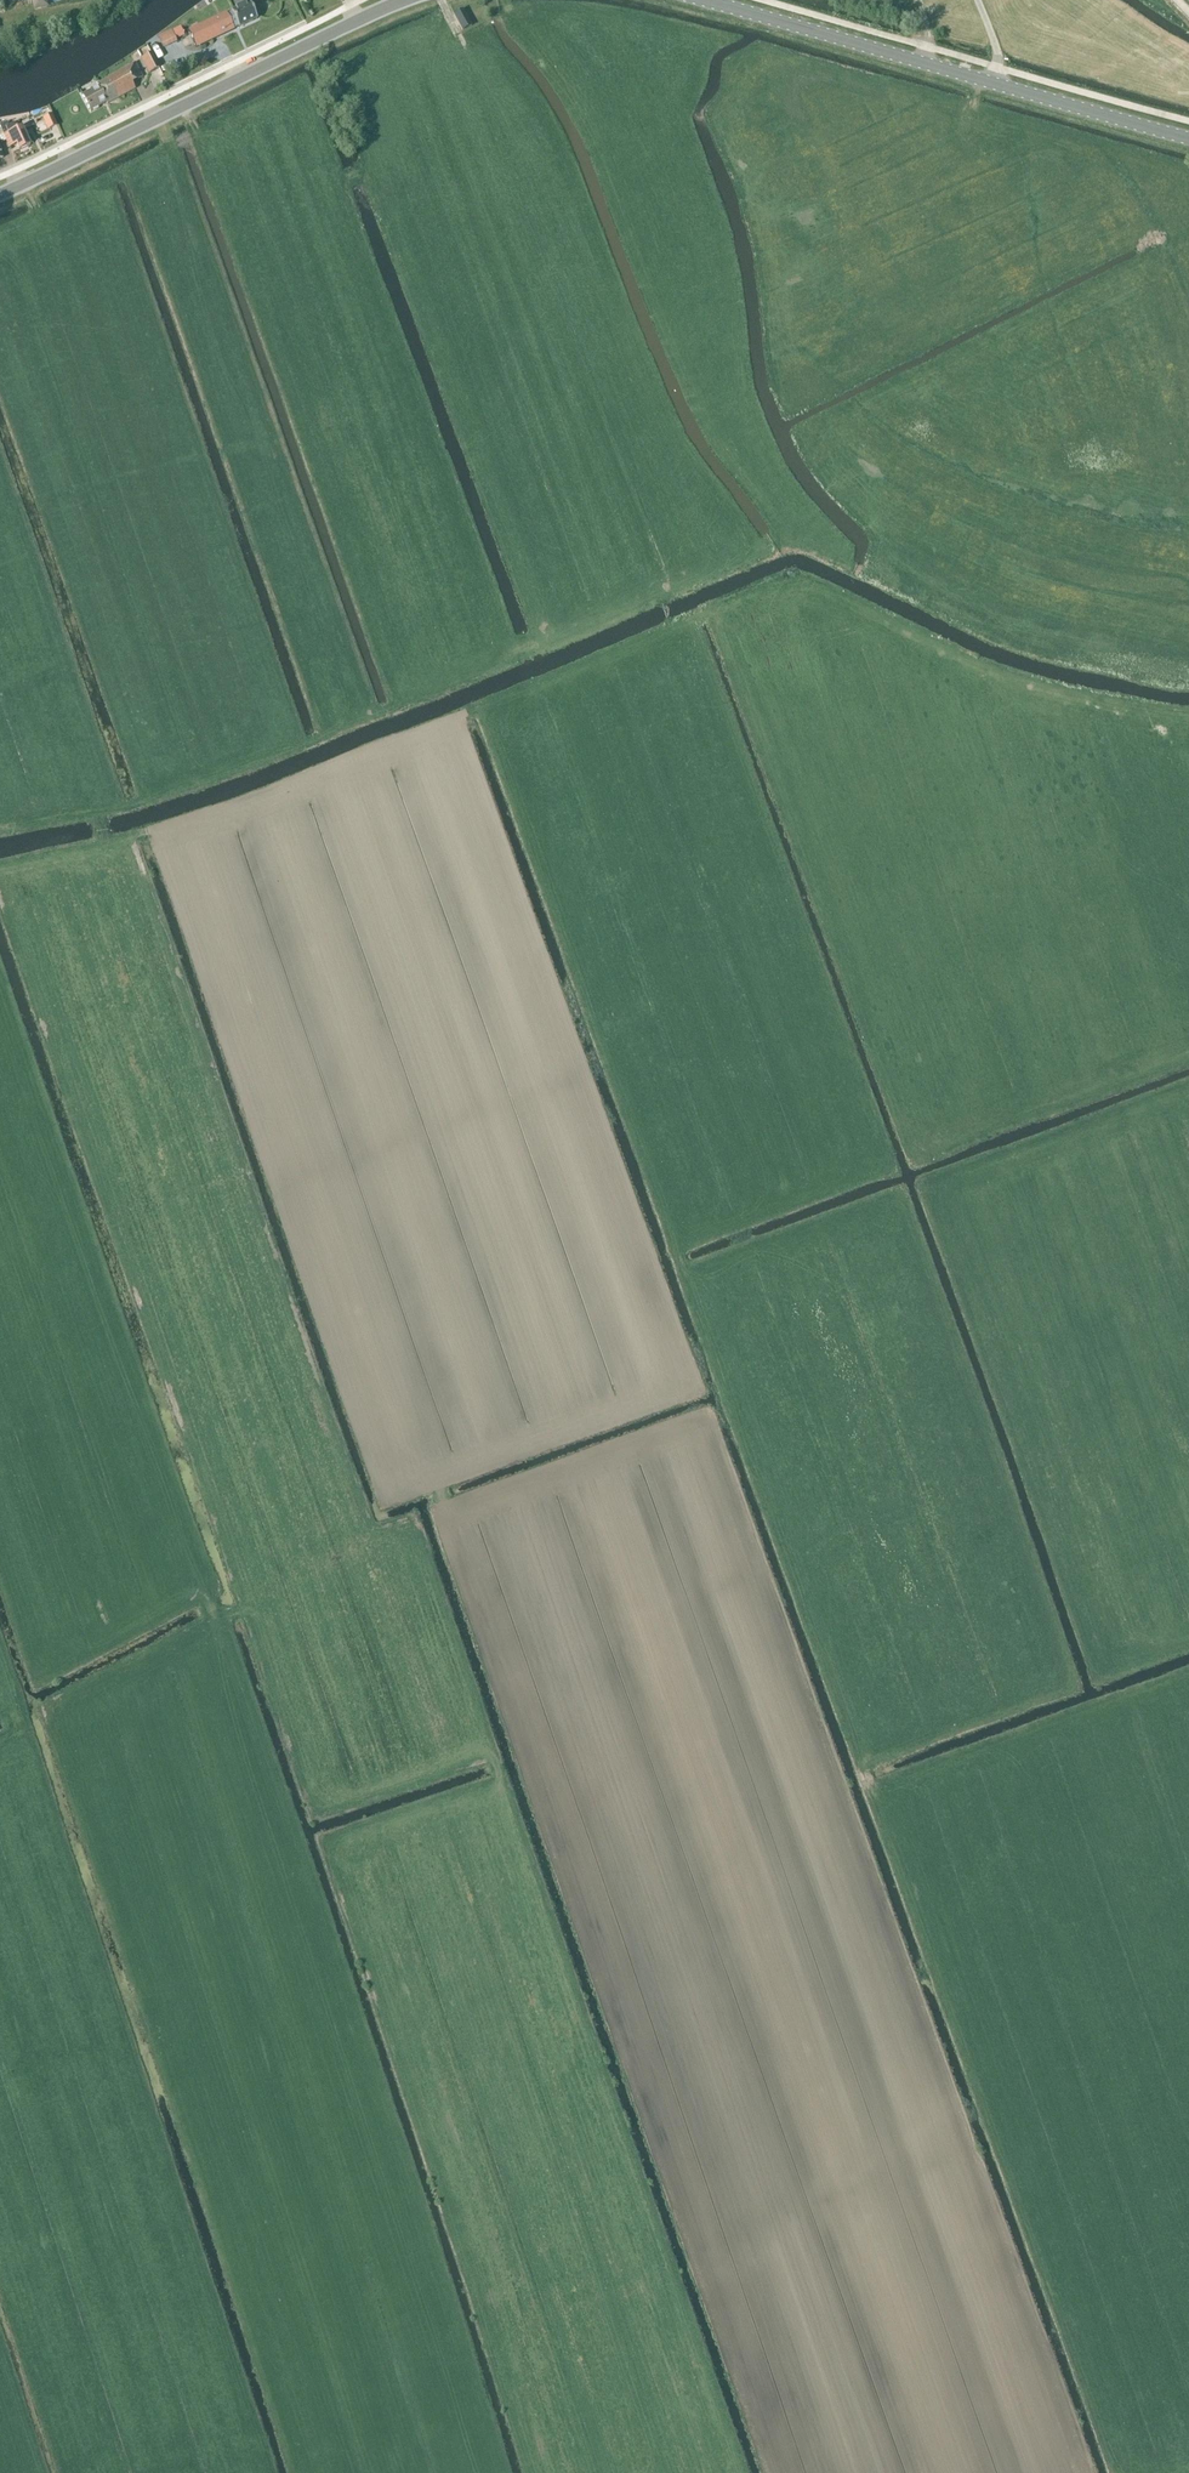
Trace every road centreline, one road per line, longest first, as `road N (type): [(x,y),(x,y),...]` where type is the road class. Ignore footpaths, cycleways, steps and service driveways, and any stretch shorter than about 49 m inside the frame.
road 1 (secondary): [(702,0),(1188,138)]
road 2 (secondary): [(0,195),(406,0)]

